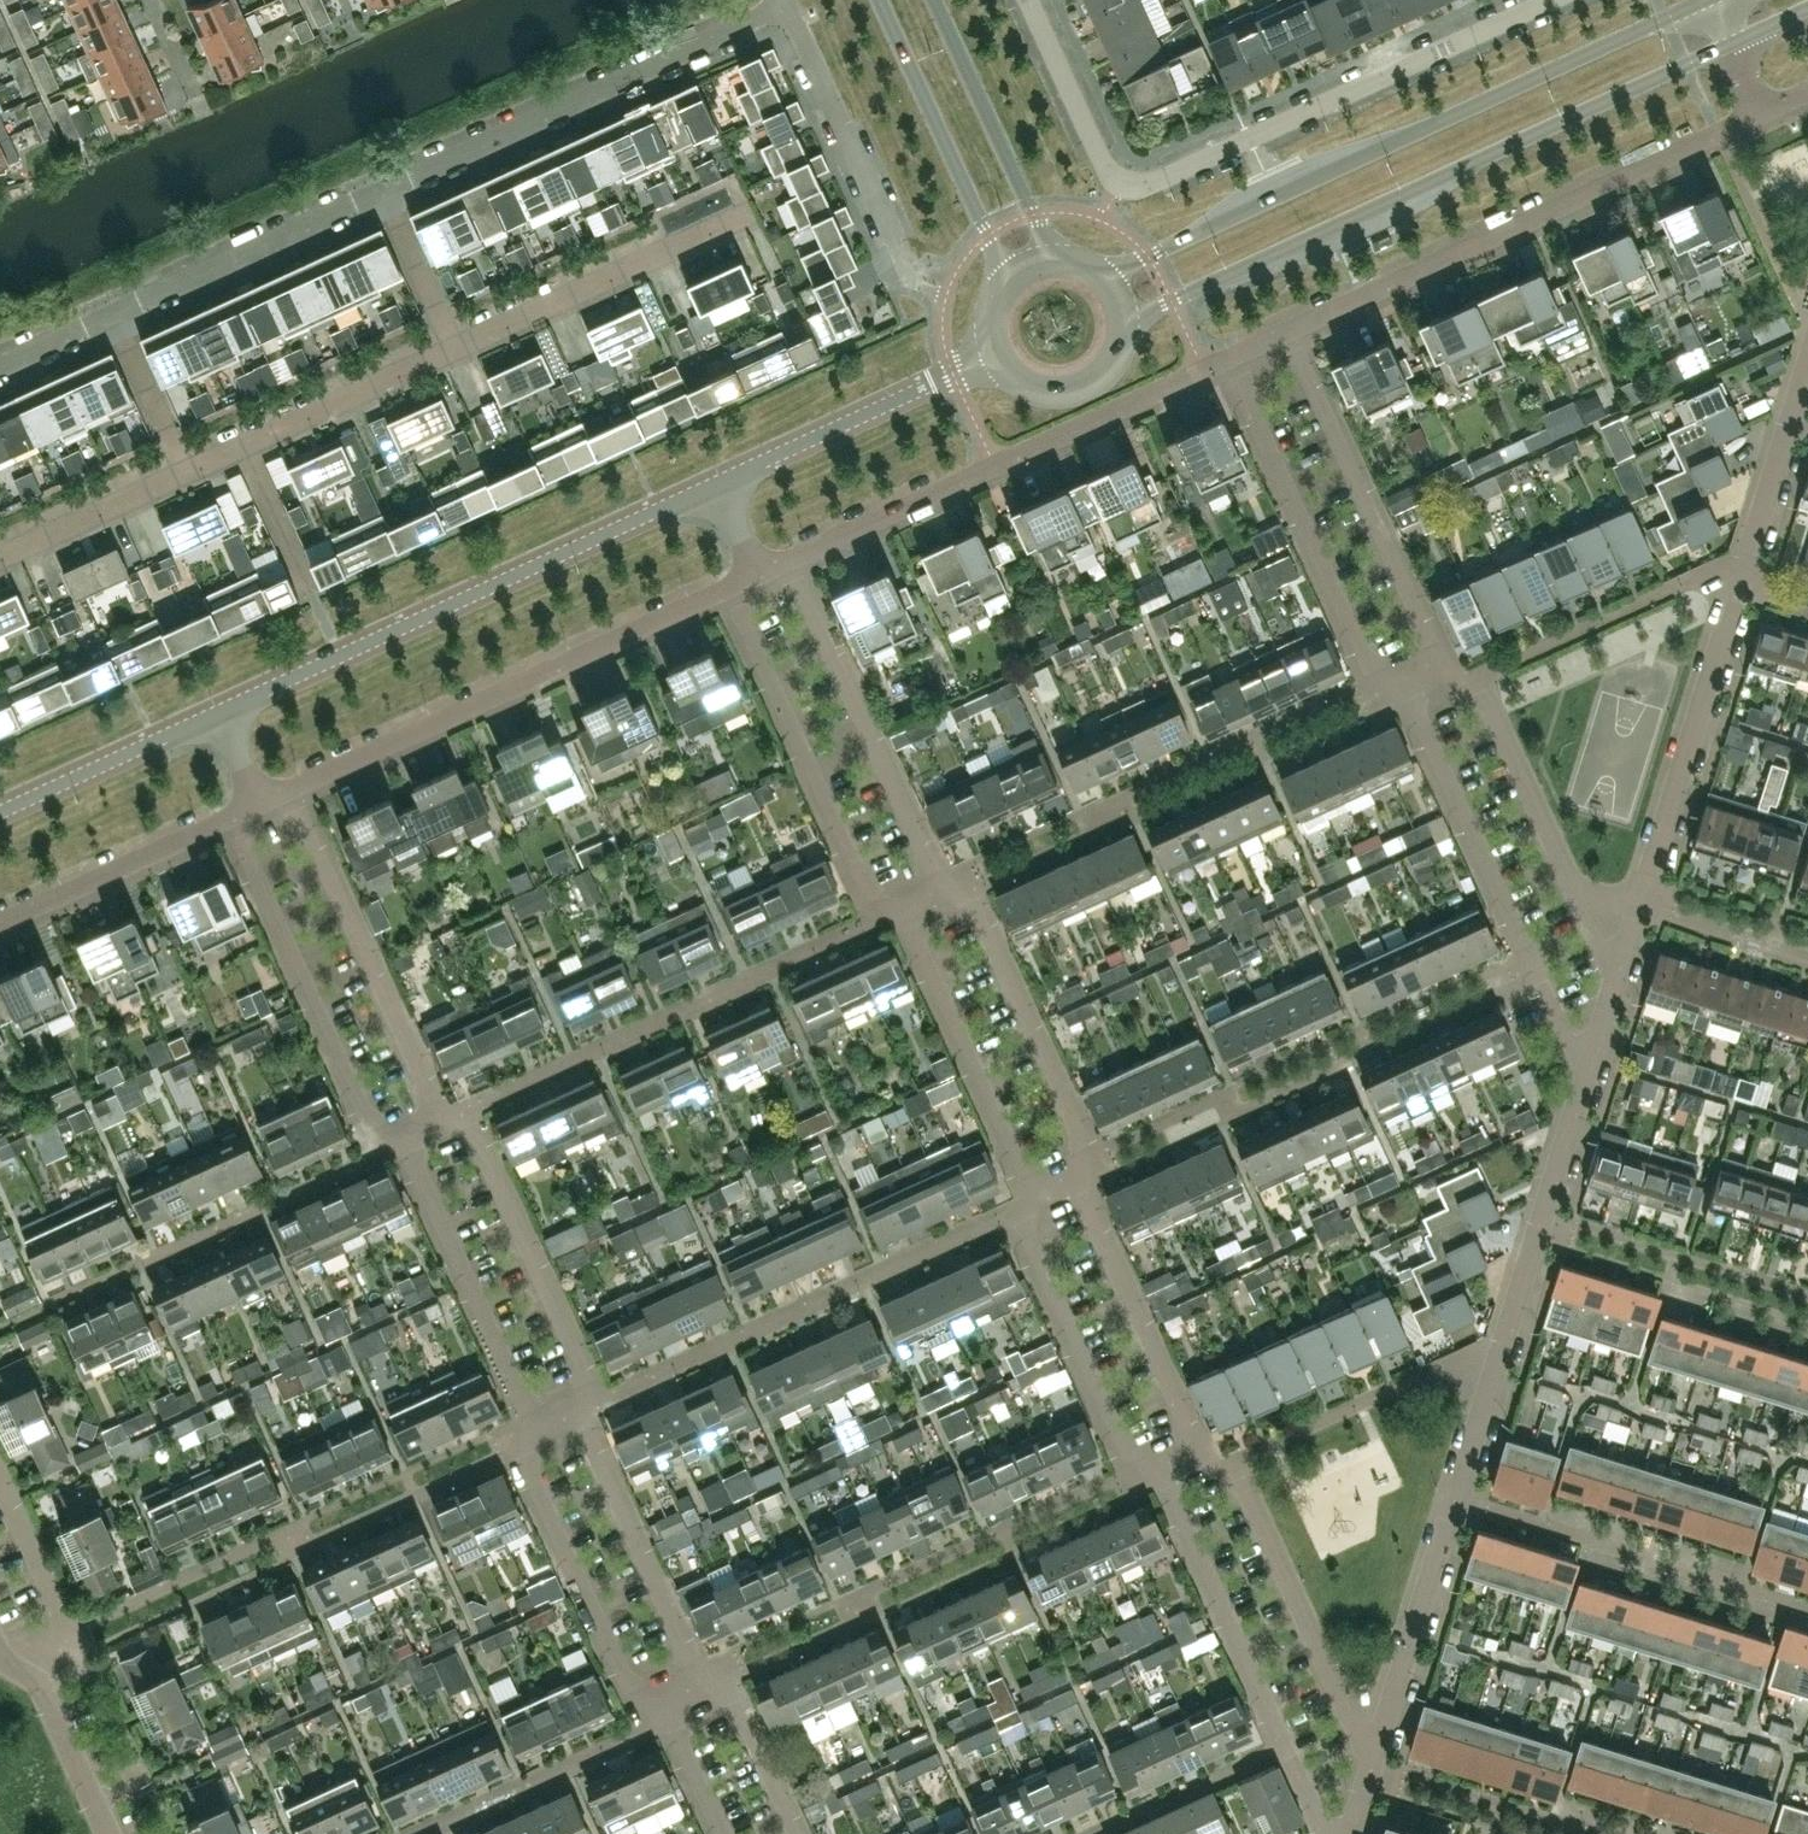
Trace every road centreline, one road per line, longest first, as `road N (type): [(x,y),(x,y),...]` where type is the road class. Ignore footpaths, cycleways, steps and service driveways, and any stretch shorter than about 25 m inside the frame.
road 1 (residential): [(1368,1759),(1585,1067)]
road 2 (secondary): [(1118,338),(1173,301),(1732,46)]
road 3 (secondary): [(1709,0),(1101,277)]
road 4 (residential): [(1617,962),(1807,359)]
road 5 (residential): [(218,710),(719,482)]
road 6 (residential): [(1766,112),(1287,332)]
road 7 (residential): [(1099,154),(1127,179),(1160,181),(1564,0)]
road 8 (residential): [(729,588),(285,793)]
road 9 (residential): [(1228,359),(789,561)]
road 10 (residential): [(380,192),(786,5)]
road 11 (residential): [(1408,693),(1585,1067)]
road 12 (residential): [(1163,1473),(1283,1741),(1326,1828),(1336,1833)]
road 13 (residential): [(1228,359),(1374,678),(1408,693)]
road 14 (residential): [(1447,674),(1287,332)]
road 15 (residential): [(729,588),(864,883),(901,917)]
road 16 (residential): [(956,892),(931,873),(789,561)]
road 17 (residential): [(456,1117),(431,1100),(285,793)]
road 18 (residential): [(226,820),(372,1126),(398,1143)]
road 19 (residential): [(1368,1759),(1238,1479),(1200,1455)]
road 20 (residential): [(398,1143),(410,1151),(530,1414),(521,1448)]
road 21 (residential): [(580,1420),(585,1383),(468,1125),(456,1117)]
road 22 (residential): [(451,345),(749,207)]
road 23 (residential): [(1076,1185),(1085,1155),(969,901),(956,892)]
road 24 (residential): [(1617,962),(1602,957),(1471,680)]
road 25 (secondary): [(879,0),(989,234),(1004,293)]
road 26 (residential): [(901,917),(1025,1175),(1027,1206)]
road 27 (residential): [(719,482),(1003,350)]
road 28 (residential): [(1027,1206),(1028,1238),(1129,1460),(1163,1473)]
road 29 (residential): [(713,1686),(689,1663),(580,1420)]
road 30 (residential): [(521,1448),(624,1671),(660,1710)]
road 31 (residential): [(1200,1455),(1076,1185)]
road 32 (residential): [(183,470),(451,345)]
road 33 (residential): [(112,316),(380,192)]
road 34 (residential): [(913,271),(786,5)]
road 35 (secondary): [(1064,260),(1035,216),(936,0)]
road 36 (residential): [(0,924),(226,820)]
road 37 (residential): [(1,1660),(71,1630),(0,1481)]
road 38 (residential): [(0,811),(218,710)]
road 39 (residential): [(107,1833),(34,1677),(1,1660)]
road 40 (residential): [(0,555),(183,470)]
road 41 (residential): [(183,470),(112,316)]
road 42 (residential): [(1099,154),(1029,0)]
road 43 (residential): [(380,192),(451,345)]
road 44 (residential): [(793,1833),(731,1705),(713,1686)]
road 45 (secondary): [(1003,350),(1034,379),(1054,384),(1095,372),(1118,338)]
road 46 (residential): [(660,1710),(721,1833)]
road 47 (residential): [(0,367),(112,316)]

